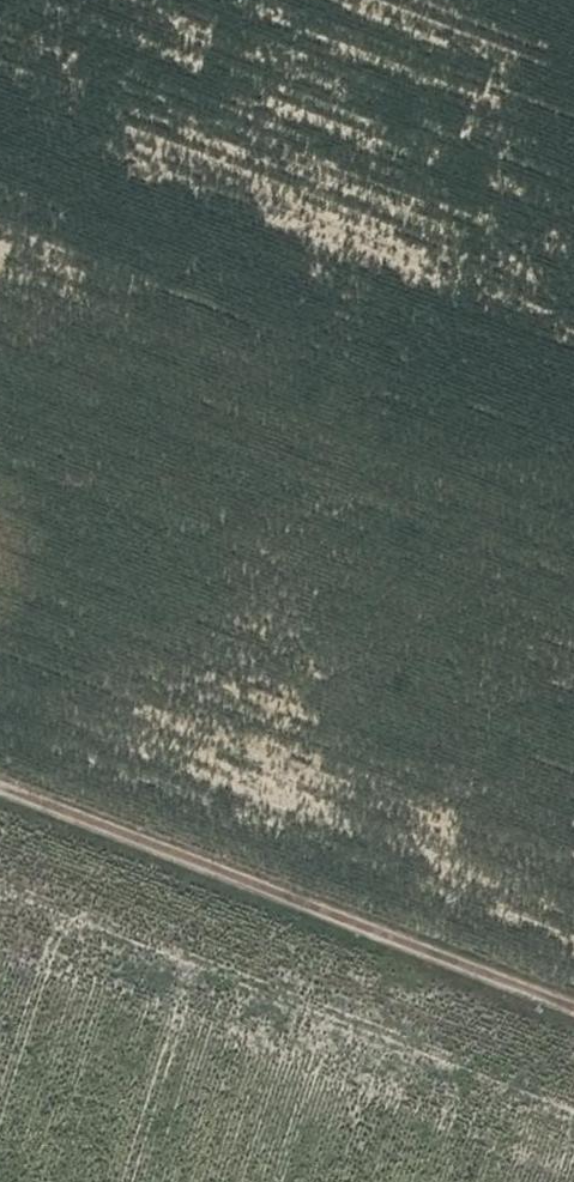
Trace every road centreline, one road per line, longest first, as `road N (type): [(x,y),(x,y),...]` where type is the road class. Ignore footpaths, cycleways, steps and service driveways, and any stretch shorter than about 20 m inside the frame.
road 1 (track): [(0,796),(573,1013)]

